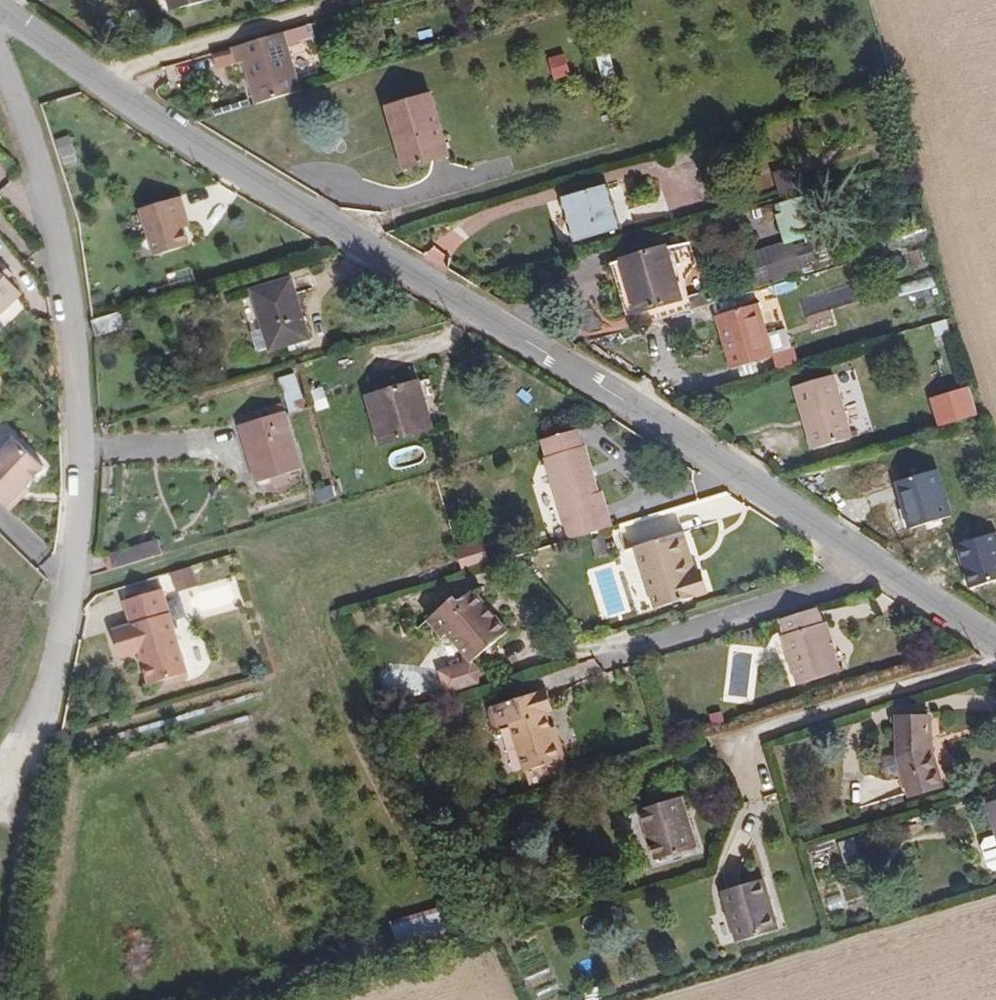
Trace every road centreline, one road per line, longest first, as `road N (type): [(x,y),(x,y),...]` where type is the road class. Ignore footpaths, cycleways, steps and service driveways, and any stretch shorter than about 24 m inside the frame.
road 1 (residential): [(995,636),(495,317),(142,111),(0,9)]
road 2 (residential): [(0,65),(47,200),(78,382),(82,498),(46,705)]
road 3 (track): [(0,954),(46,705)]

